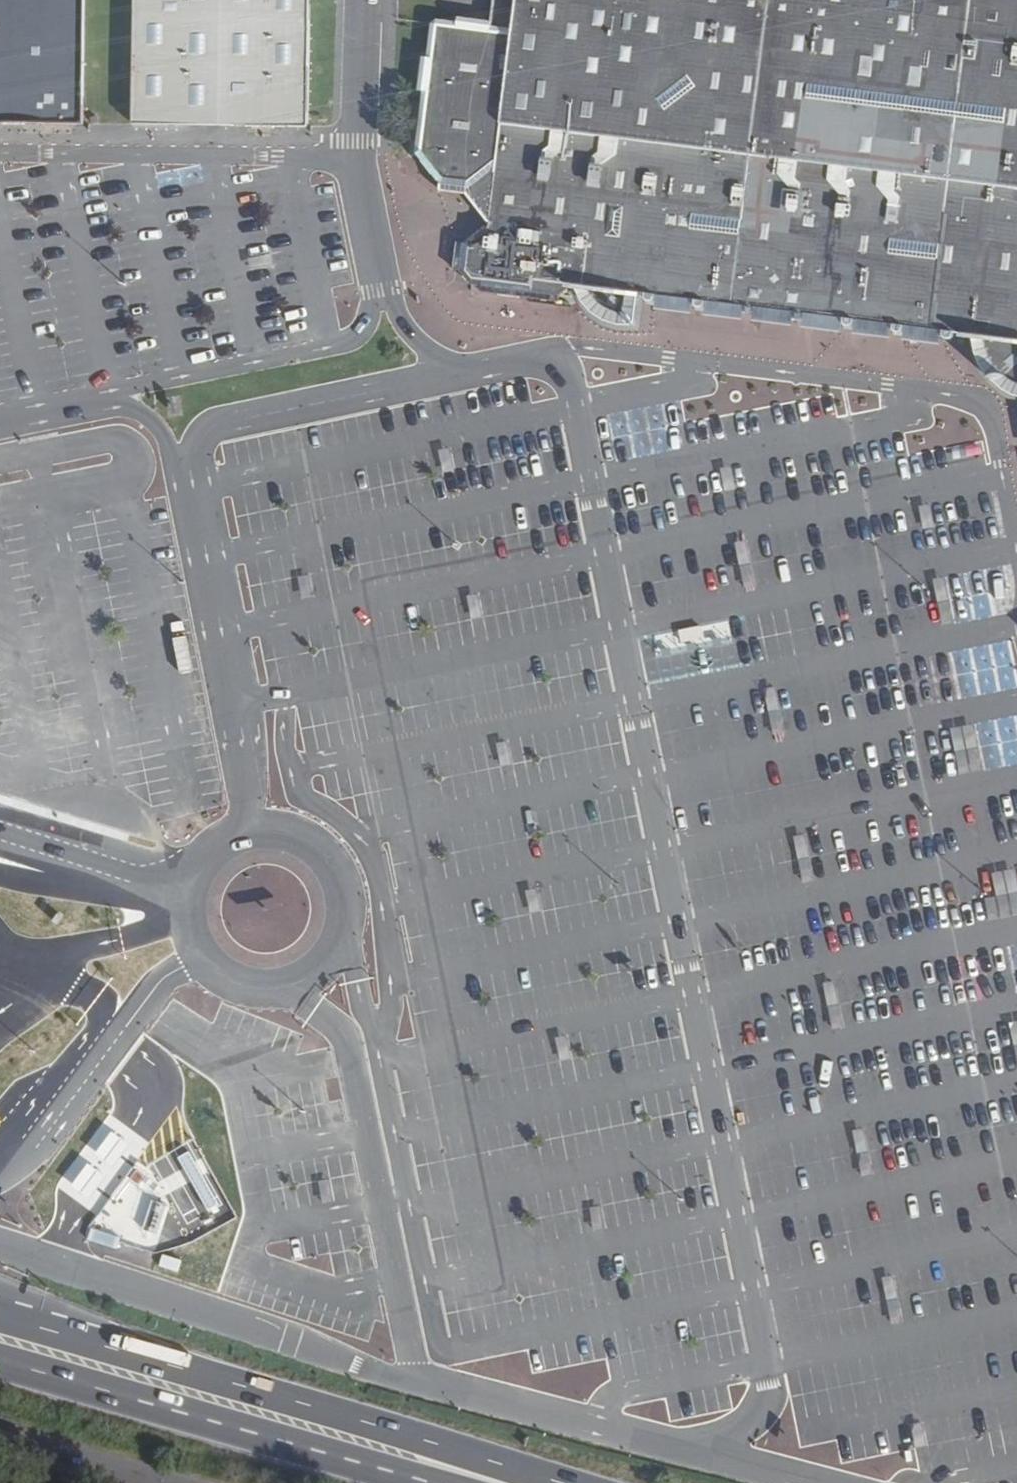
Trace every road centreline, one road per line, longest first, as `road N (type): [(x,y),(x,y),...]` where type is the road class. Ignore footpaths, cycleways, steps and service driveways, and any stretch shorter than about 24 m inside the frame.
road 1 (primary): [(499,1482),(0,1339)]
road 2 (tertiary): [(171,1482),(0,1432)]

